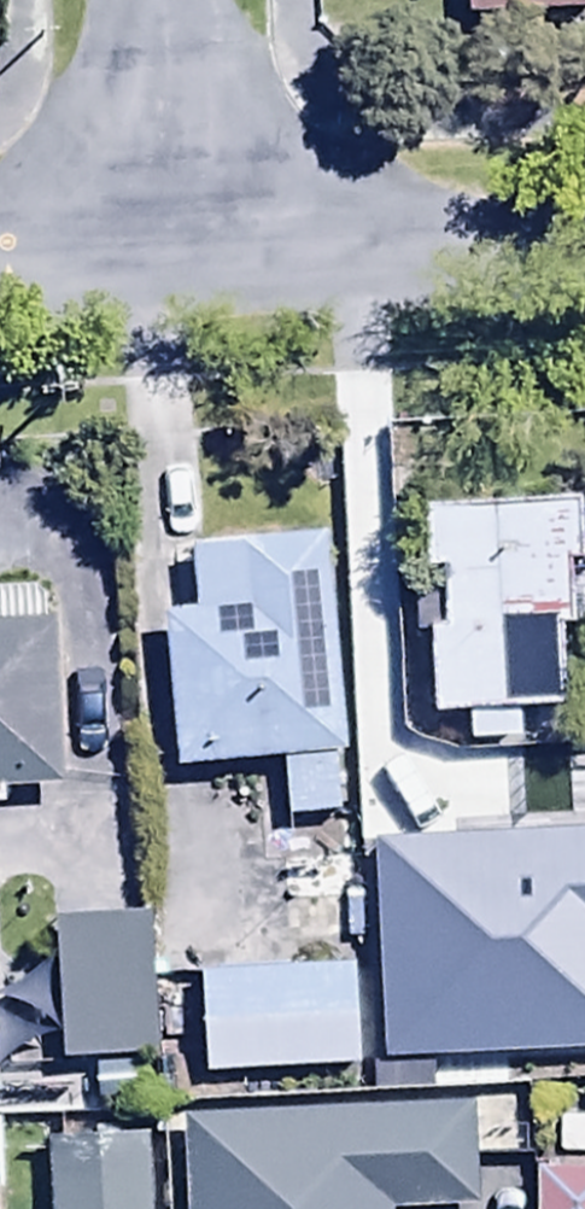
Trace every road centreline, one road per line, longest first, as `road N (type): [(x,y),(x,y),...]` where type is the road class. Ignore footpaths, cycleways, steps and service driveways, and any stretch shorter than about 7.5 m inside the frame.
road 1 (residential): [(584,243),(181,261)]
road 2 (residential): [(168,0),(181,261)]
road 3 (residential): [(181,261),(0,272)]

